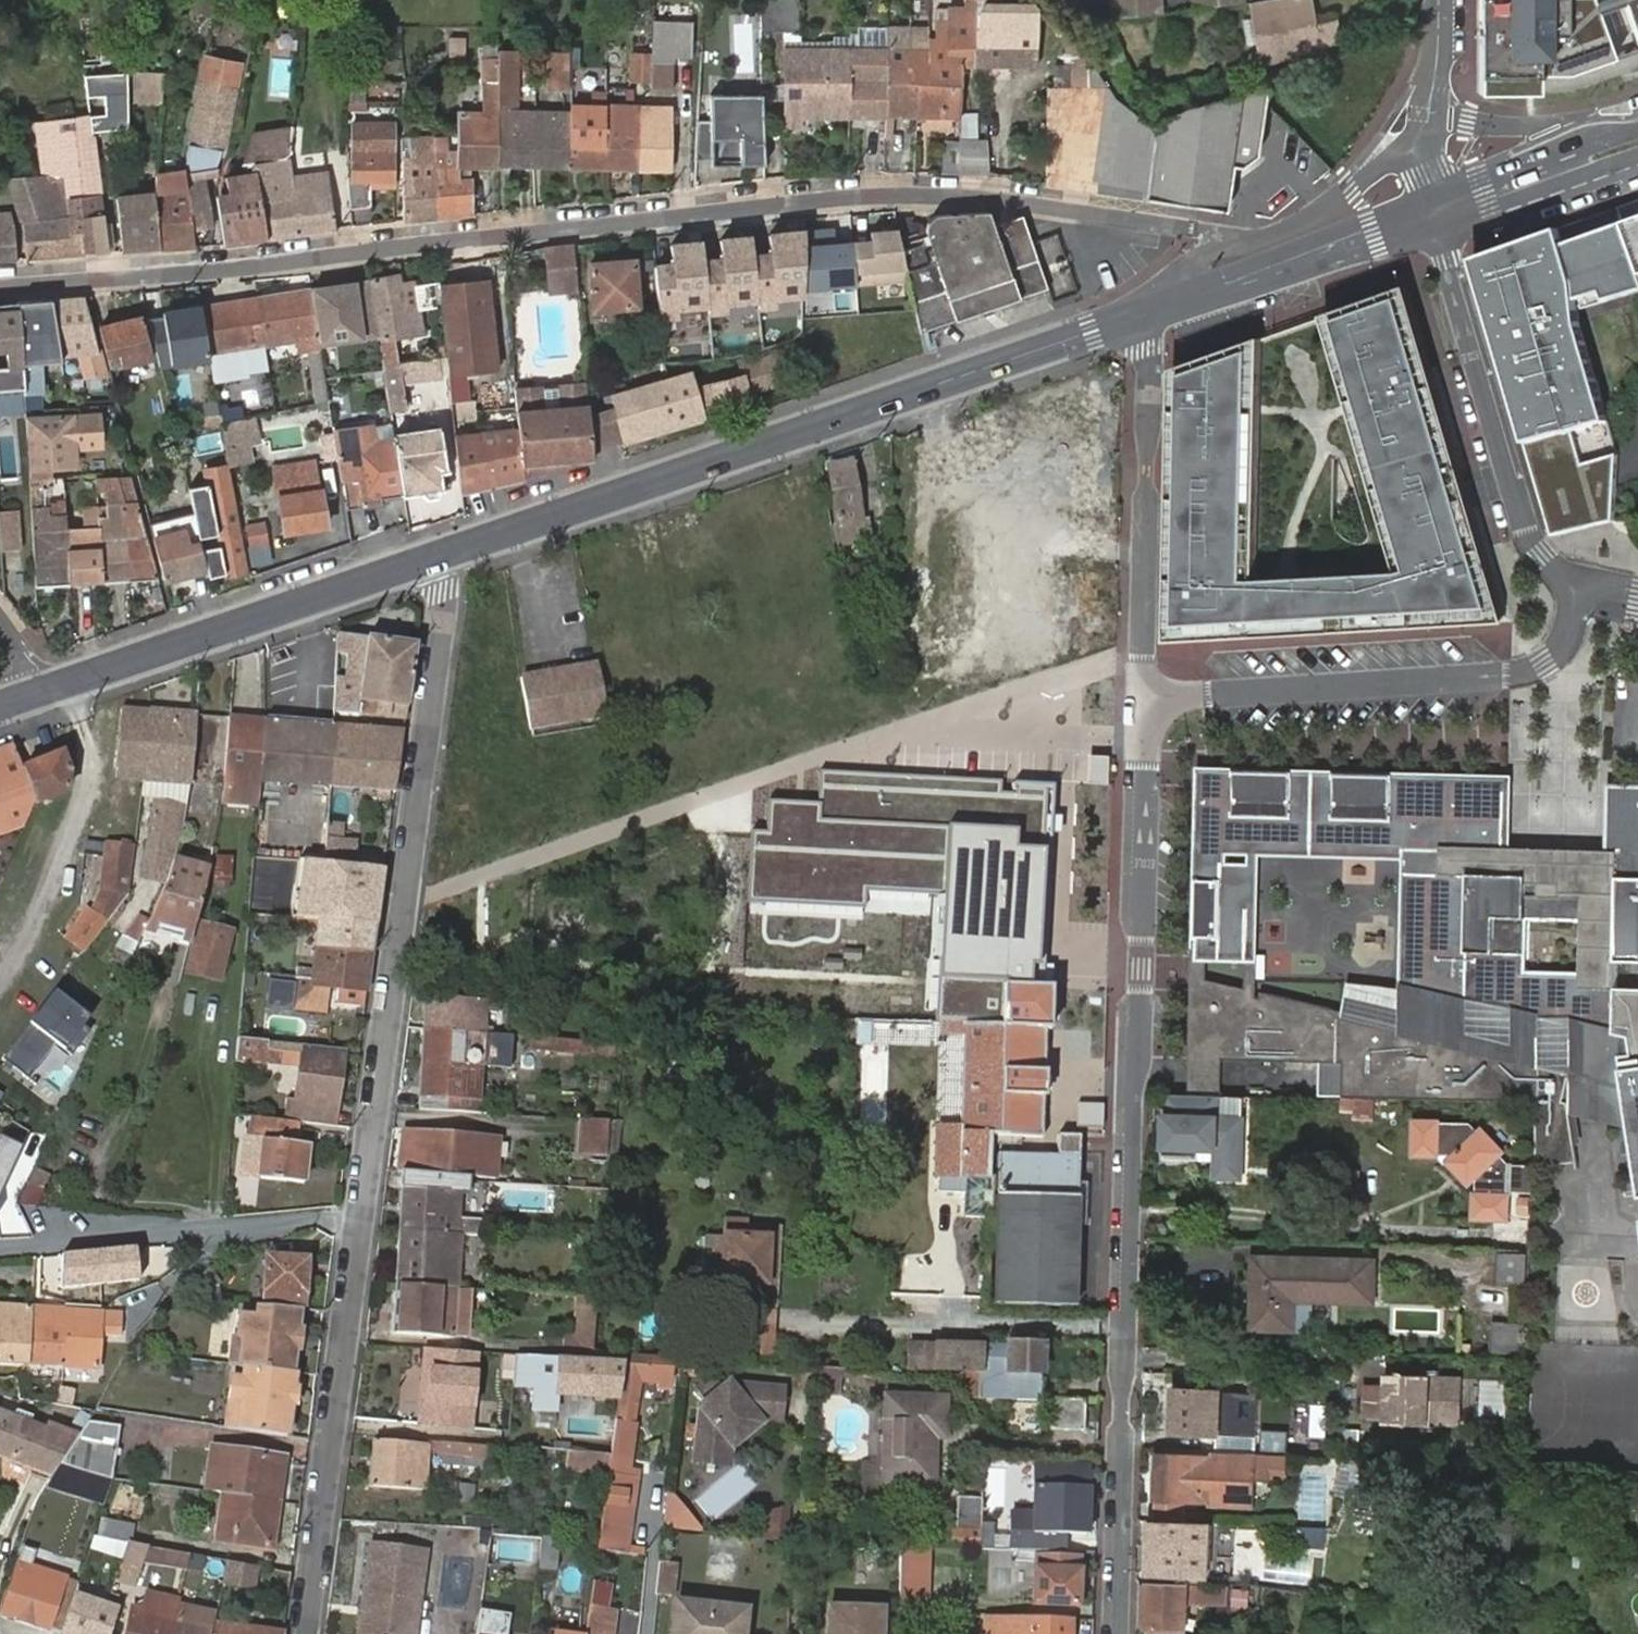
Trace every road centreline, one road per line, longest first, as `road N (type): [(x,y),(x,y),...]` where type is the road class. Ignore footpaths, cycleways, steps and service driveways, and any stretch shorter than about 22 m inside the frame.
road 1 (residential): [(1226,248),(1205,231),(1024,204),(834,199),(0,287)]
road 2 (residential): [(307,1633),(444,591),(432,557)]
road 3 (residential): [(1147,714),(1116,1633)]
road 4 (secondary): [(1140,317),(432,557)]
road 5 (residential): [(1579,580),(1561,645),(1525,671),(1188,696),(1147,714)]
road 6 (secondary): [(432,557),(37,692)]
road 7 (residential): [(1432,218),(1523,526),(1552,570),(1579,580)]
road 8 (residential): [(1140,317),(1149,347),(1147,714)]
road 9 (unknown): [(915,393),(926,448),(922,722)]
road 10 (secondary): [(1432,218),(1140,317)]
road 11 (residential): [(1420,166),(1382,167),(1294,226),(1226,248)]
road 12 (residential): [(1439,0),(1420,166)]
road 13 (secondary): [(1555,175),(1432,218)]

